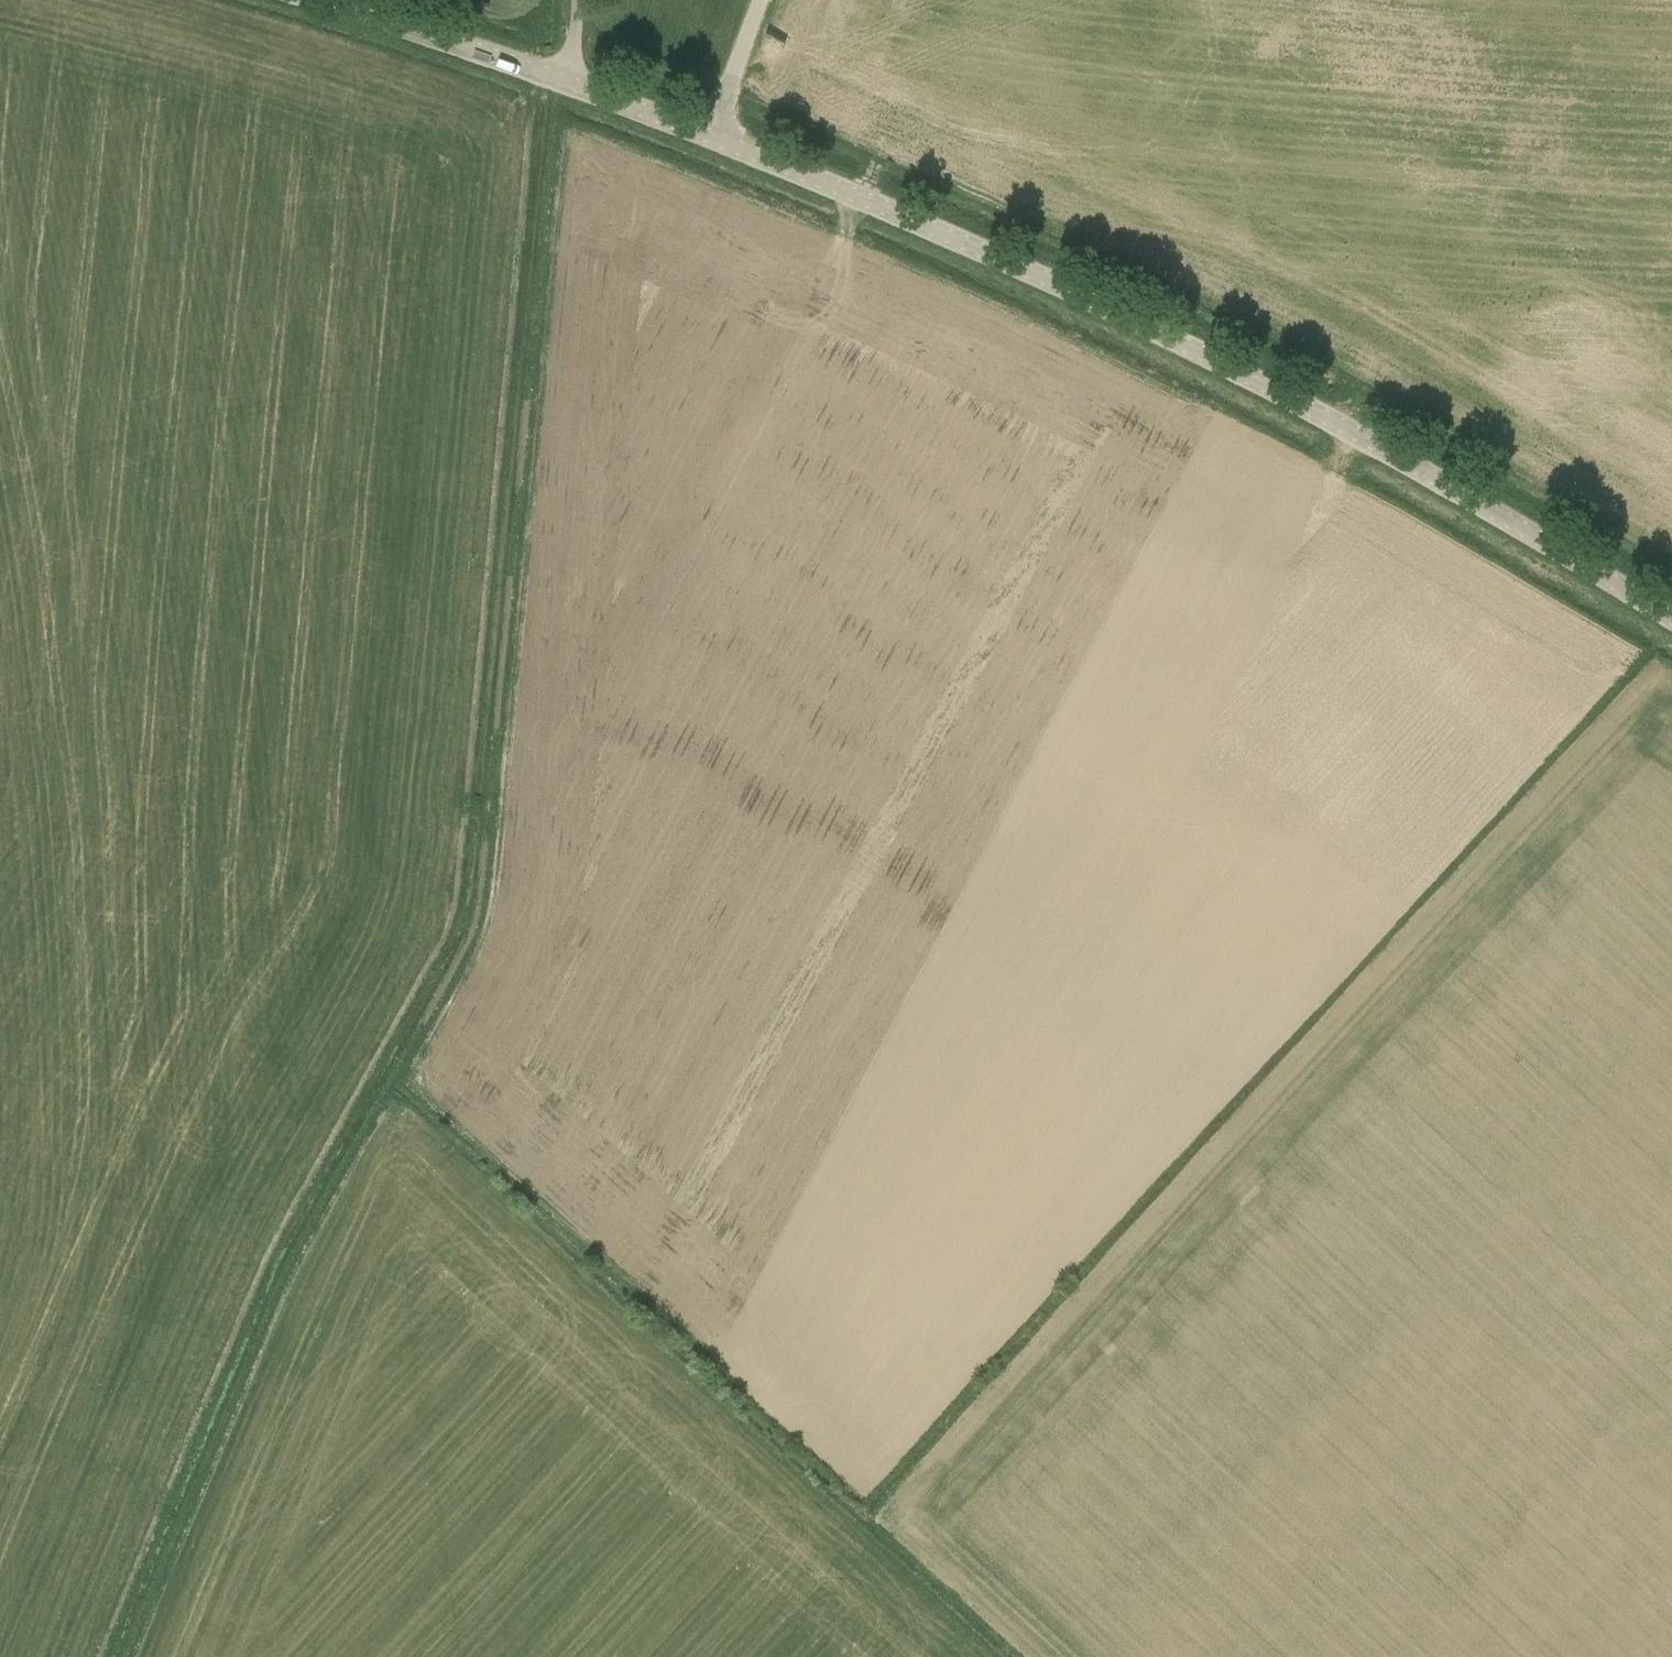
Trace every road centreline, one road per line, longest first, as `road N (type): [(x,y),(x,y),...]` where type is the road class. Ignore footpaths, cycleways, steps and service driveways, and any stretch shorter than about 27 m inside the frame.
road 1 (unclassified): [(1671,619),(1234,368),(1058,283),(566,81)]
road 2 (unclassified): [(532,70),(316,0)]

